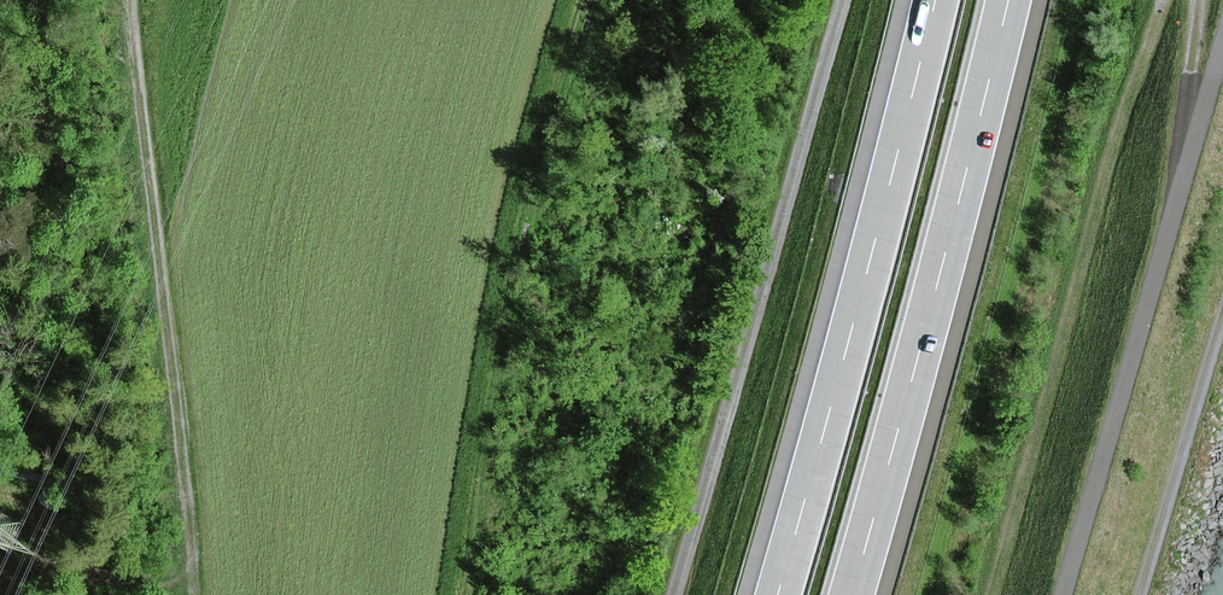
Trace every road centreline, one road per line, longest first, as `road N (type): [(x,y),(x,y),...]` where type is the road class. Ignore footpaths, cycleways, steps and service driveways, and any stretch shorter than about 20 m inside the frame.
road 1 (track): [(671,594),(755,335),(843,0)]
road 2 (motorway): [(850,594),(1008,0)]
road 3 (motorway): [(932,0),(776,594)]
road 4 (track): [(200,594),(186,411),(134,0)]
road 5 (track): [(1222,38),(1063,594)]
road 6 (track): [(1142,594),(1222,324)]
road 7 (track): [(199,576),(126,578),(0,563)]
road 8 (track): [(1196,0),(1194,146)]

